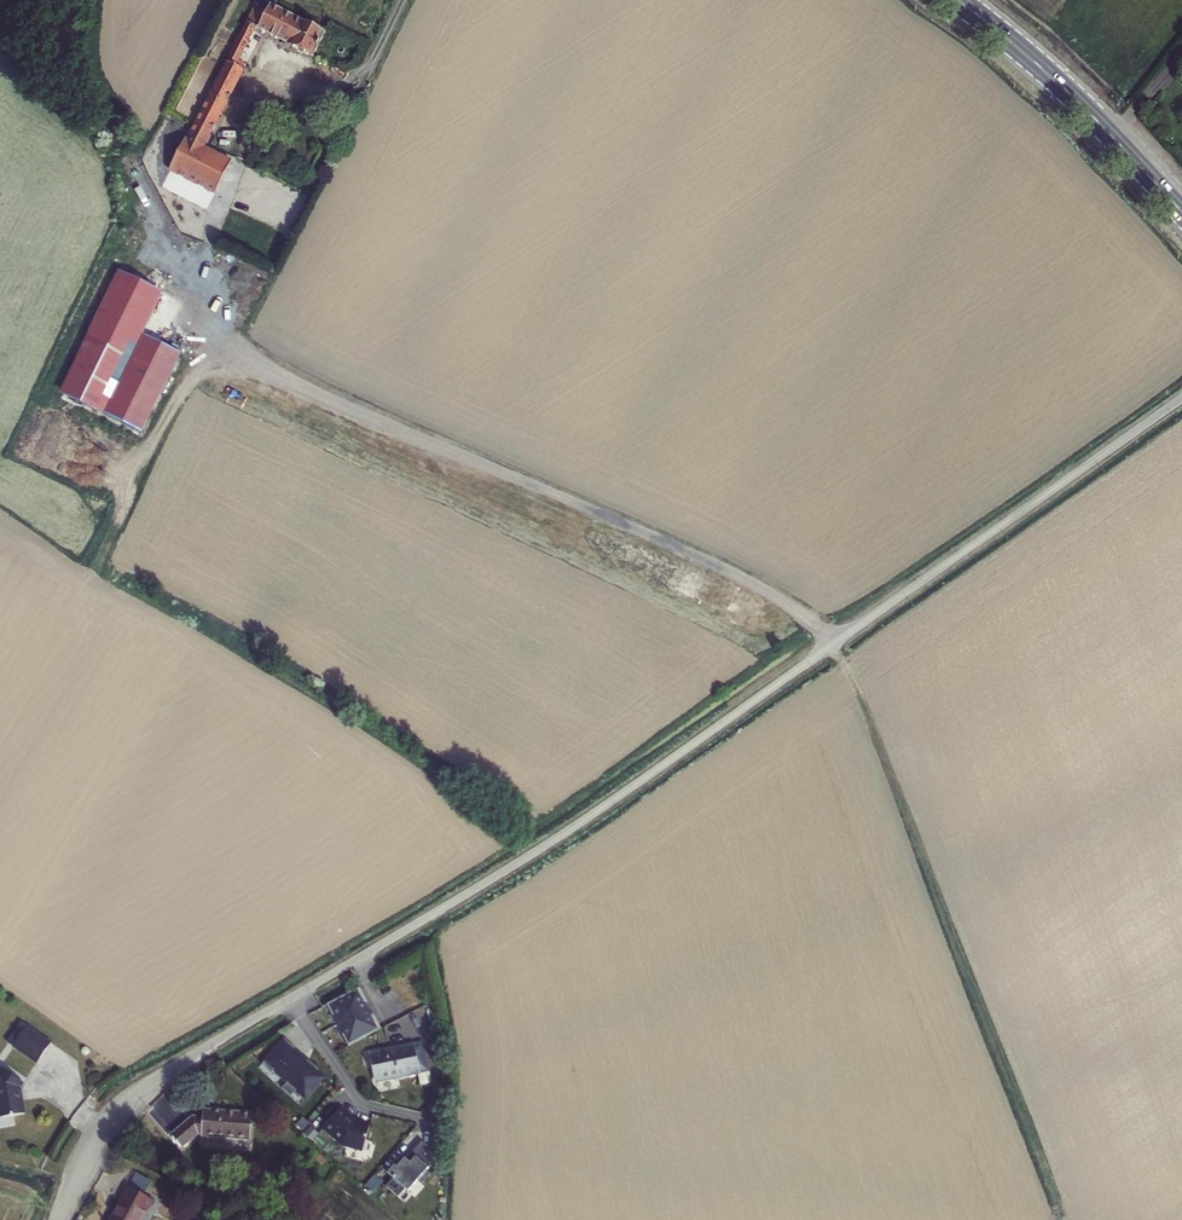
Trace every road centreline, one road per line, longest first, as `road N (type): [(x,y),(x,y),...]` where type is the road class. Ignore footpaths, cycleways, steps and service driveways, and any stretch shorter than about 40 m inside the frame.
road 1 (residential): [(1181,397),(620,794),(152,1081),(92,1141),(56,1219)]
road 2 (primary): [(1181,212),(1069,93),(959,0)]

